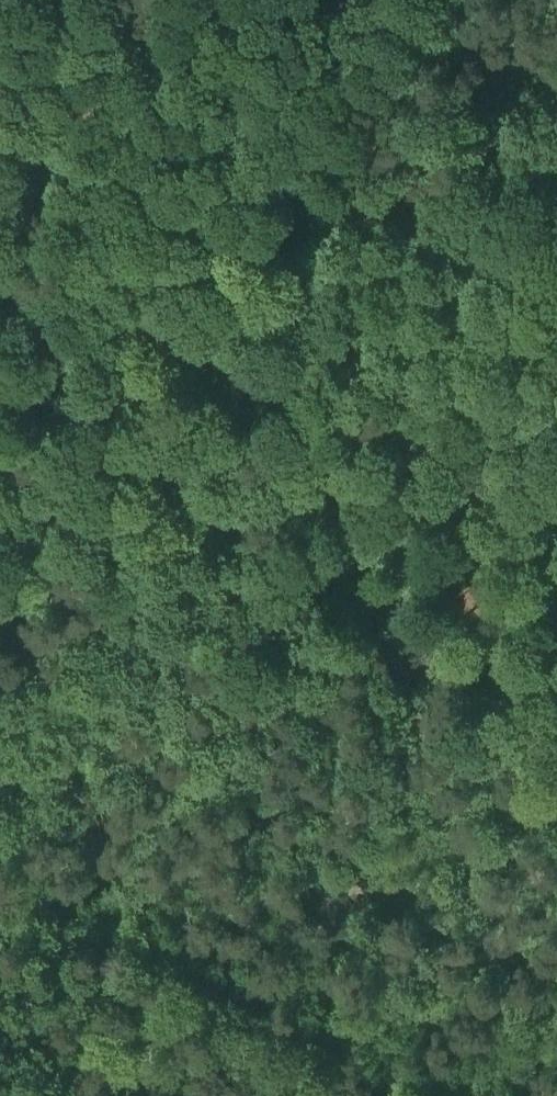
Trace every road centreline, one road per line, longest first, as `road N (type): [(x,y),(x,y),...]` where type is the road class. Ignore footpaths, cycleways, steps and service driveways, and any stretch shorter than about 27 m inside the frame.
road 1 (track): [(0,83),(113,127),(161,167),(5,697),(0,747)]
road 2 (track): [(0,793),(22,825),(161,958),(246,1008),(265,1029),(281,1057),(270,1095)]

